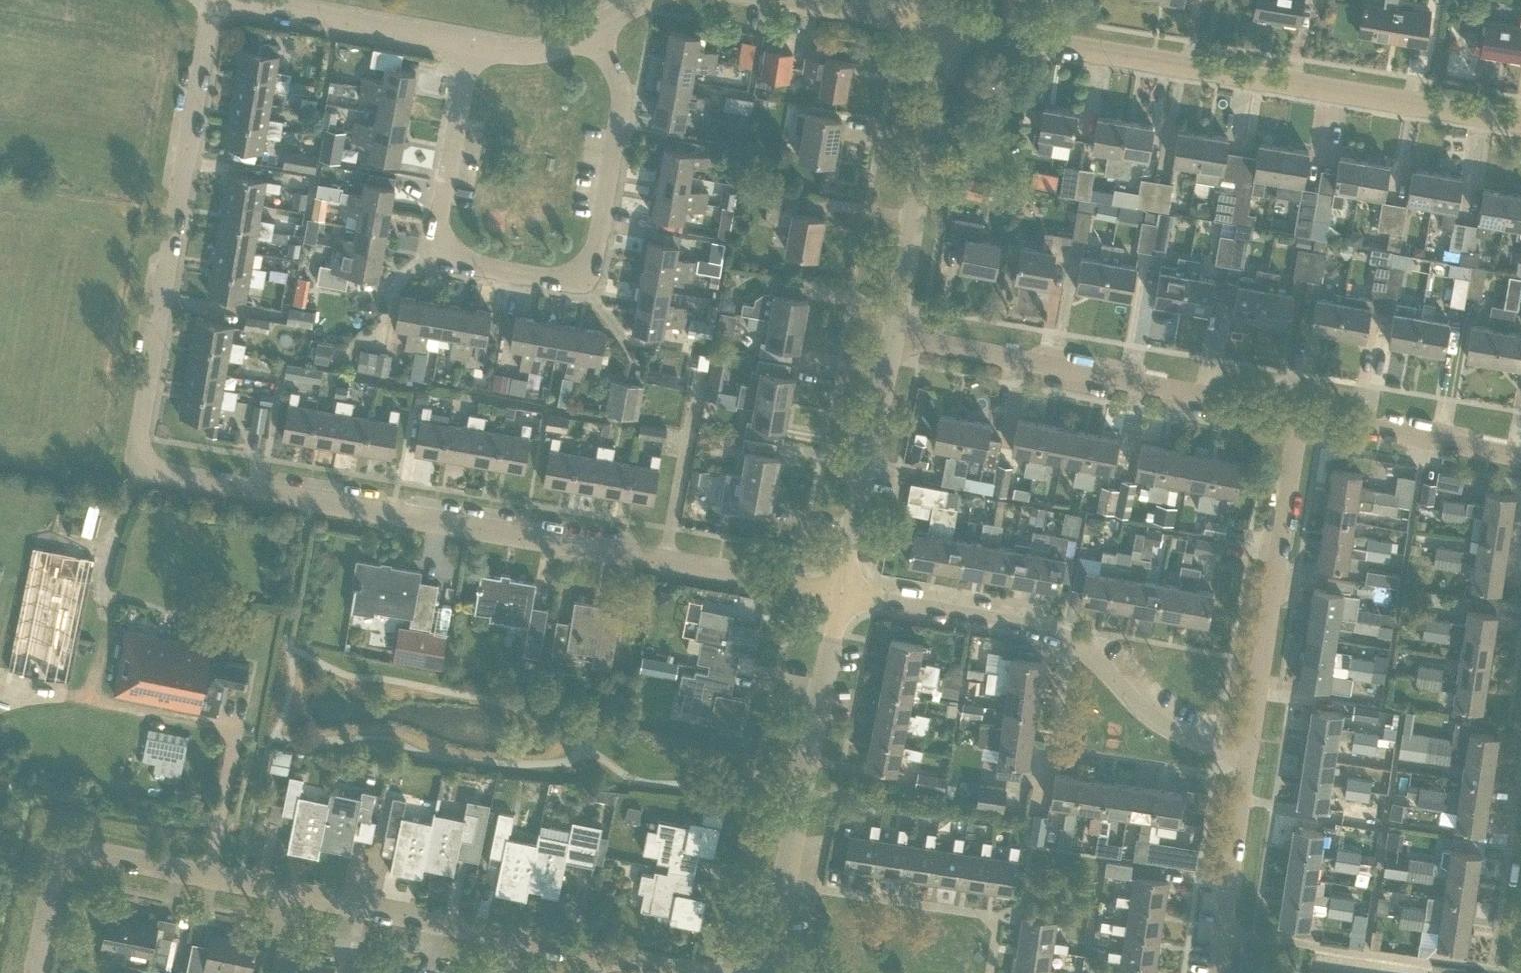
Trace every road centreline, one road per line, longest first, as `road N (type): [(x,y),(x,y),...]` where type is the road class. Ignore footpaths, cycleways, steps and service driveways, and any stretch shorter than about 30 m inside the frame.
road 1 (residential): [(844,593),(163,474),(146,461),(140,437),(213,0)]
road 2 (residential): [(704,972),(70,852)]
road 3 (residential): [(470,45),(441,246),(458,262),(565,280),(583,274),(593,258),(622,104),(594,29)]
road 4 (residential): [(1520,121),(947,26)]
road 5 (residential): [(1249,752),(1187,737),(1161,722),(1106,667),(1049,630),(844,593)]
road 6 (residential): [(1300,415),(893,336)]
road 7 (residential): [(763,972),(844,593)]
road 8 (residential): [(1249,752),(1300,415)]
road 9 (residential): [(893,336),(947,26)]
road 10 (residential): [(844,593),(893,336)]
road 11 (residential): [(470,45),(231,0)]
road 12 (residential): [(1520,456),(1300,415)]
road 13 (residential): [(1432,960),(1223,933)]
road 14 (residential): [(1223,933),(1249,752)]
road 15 (residential): [(947,26),(801,0)]
road 16 (residential): [(594,29),(541,52),(470,45)]
road 17 (residential): [(36,972),(59,862),(70,852)]

